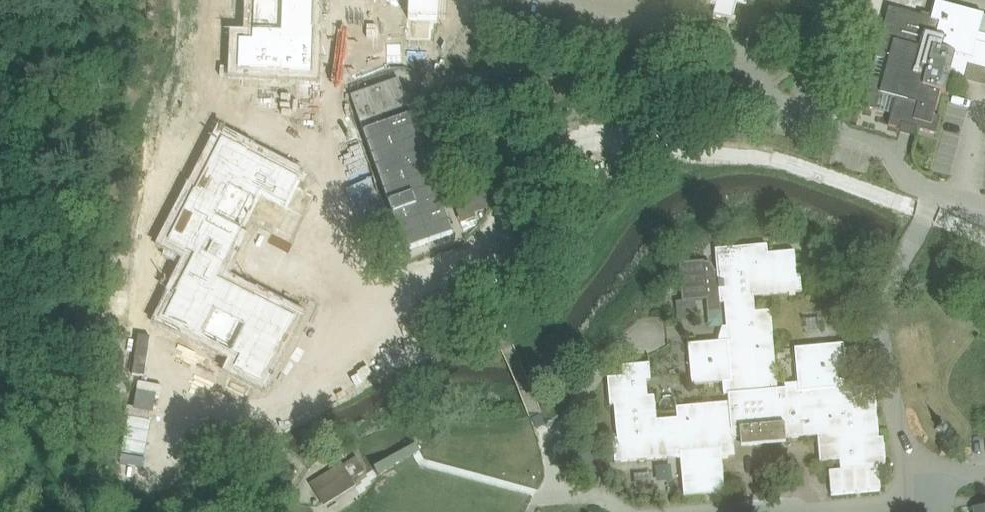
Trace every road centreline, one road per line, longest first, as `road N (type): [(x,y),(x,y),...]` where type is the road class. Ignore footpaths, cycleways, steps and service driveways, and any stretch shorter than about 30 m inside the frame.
road 1 (residential): [(581,0),(732,41),(778,96),(885,145),(908,187),(934,196)]
road 2 (residential): [(934,196),(891,290),(886,342),(900,439),(930,487)]
road 3 (residential): [(201,99),(138,252),(128,359)]
road 4 (residential): [(930,487),(890,503),(738,511)]
road 5 (residential): [(128,359),(127,429),(136,446),(179,440)]

